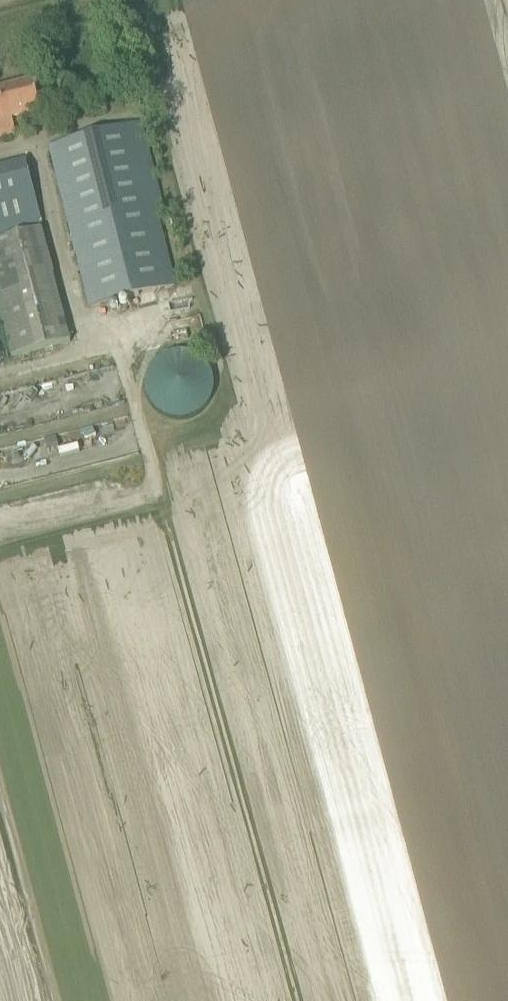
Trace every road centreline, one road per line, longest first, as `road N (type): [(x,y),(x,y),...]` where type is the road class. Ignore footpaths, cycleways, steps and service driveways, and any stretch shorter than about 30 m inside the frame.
road 1 (track): [(161,506),(297,1000)]
road 2 (track): [(161,506),(119,341),(0,370)]
road 3 (track): [(33,146),(86,349)]
road 4 (track): [(0,525),(120,508),(155,482)]

